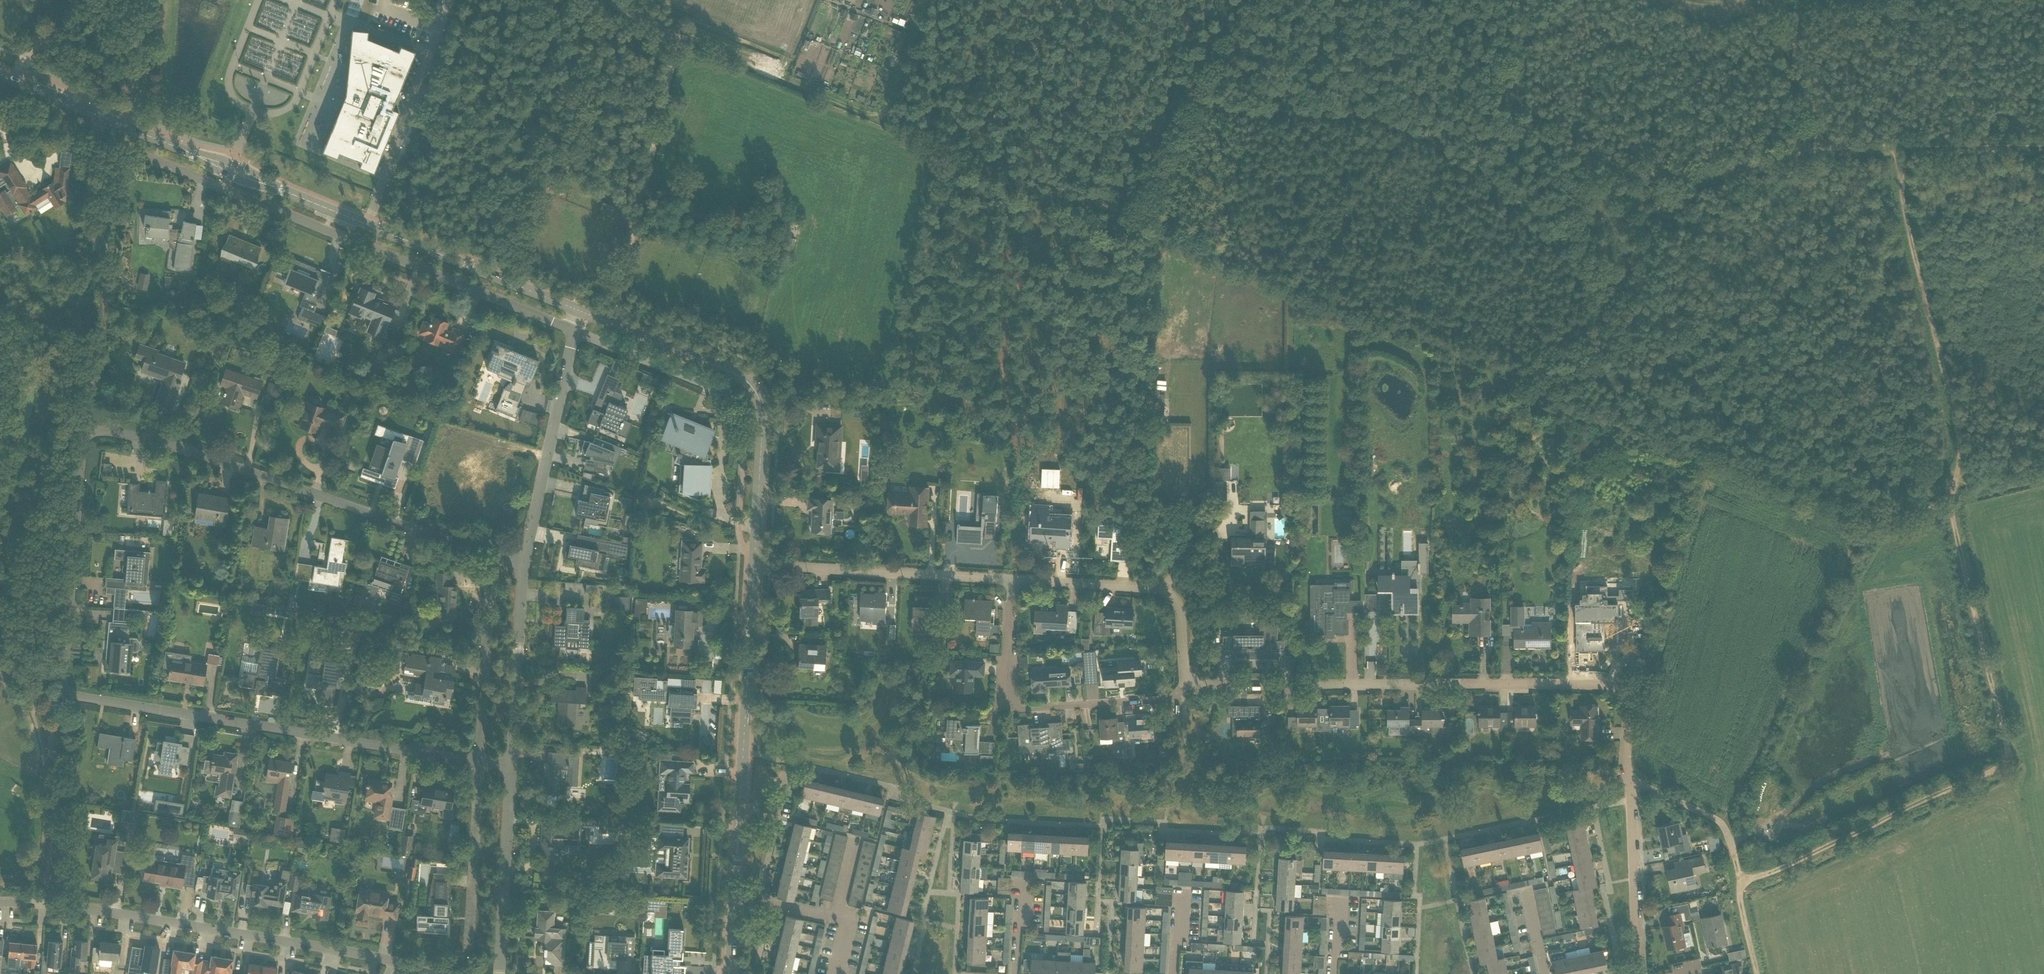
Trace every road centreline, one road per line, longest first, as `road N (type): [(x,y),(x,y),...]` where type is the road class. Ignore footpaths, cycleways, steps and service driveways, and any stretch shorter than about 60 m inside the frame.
road 1 (track): [(1951,505),(1870,509),(1707,447),(1688,420),(1617,379),(1521,380),(935,136)]
road 2 (residential): [(1639,973),(1623,685),(1610,678),(1191,678)]
road 3 (residential): [(479,757),(61,690),(84,425)]
road 4 (track): [(1740,884),(2006,763),(1951,505)]
road 5 (residential): [(98,115),(94,138),(582,333)]
road 6 (tertiary): [(587,314),(98,115)]
road 7 (residential): [(428,973),(362,954),(124,914),(0,903)]
road 8 (residential): [(493,551),(190,444),(84,425)]
road 9 (track): [(1186,99),(1243,114),(1379,121),(1413,132),(1561,248)]
road 10 (unclassified): [(612,324),(680,39),(611,0)]
road 11 (track): [(1897,147),(1908,234),(1961,453),(1951,505)]
road 12 (tertiary): [(756,563),(761,401),(732,372),(612,324)]
road 13 (tertiary): [(736,893),(756,563)]
road 14 (residential): [(1191,678),(1154,700),(1015,709),(1006,688),(1015,579)]
road 15 (track): [(1694,174),(1626,170),(1509,92),(1507,70),(1536,0)]
road 16 (residential): [(1015,579),(756,563)]
road 17 (track): [(1130,216),(1206,64),(1260,0)]
road 18 (residential): [(1191,678),(1178,603),(1161,588),(1015,579)]
road 19 (residential): [(526,562),(582,333)]
road 20 (residential): [(504,973),(515,764)]
road 21 (residential): [(479,757),(493,551)]
road 22 (track): [(1694,174),(1820,148),(1897,147)]
road 23 (residential): [(515,764),(526,562)]
road 24 (residential): [(467,956),(479,757)]
road 25 (track): [(1740,884),(1719,821),(1630,777)]
road 26 (residential): [(834,973),(846,928),(838,916),(736,893)]
road 27 (track): [(50,509),(8,662)]
road 28 (residential): [(582,333),(727,393)]
road 29 (track): [(2043,144),(1897,147)]
road 30 (track): [(1820,148),(1785,19)]
road 31 (track): [(91,303),(70,354),(67,421)]

